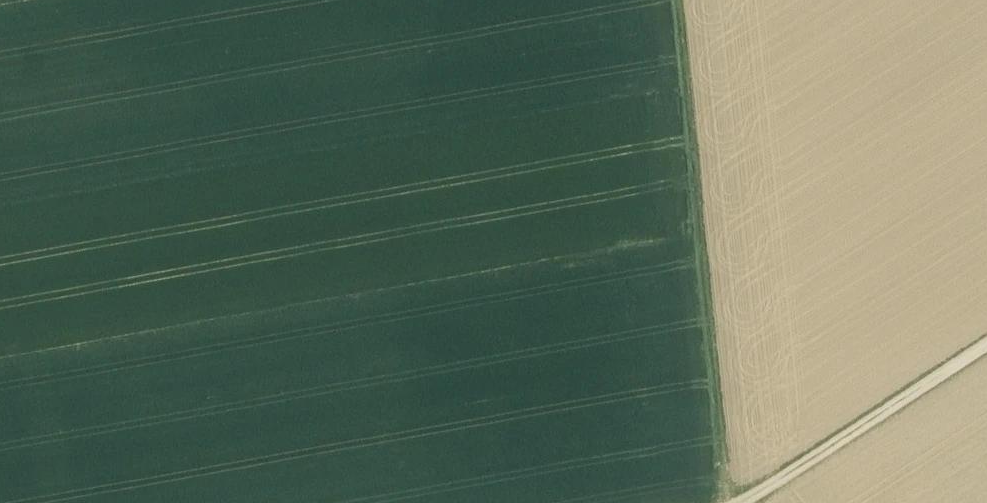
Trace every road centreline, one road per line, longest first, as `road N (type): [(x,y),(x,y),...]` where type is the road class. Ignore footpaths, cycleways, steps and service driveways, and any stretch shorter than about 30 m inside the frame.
road 1 (track): [(674,0),(729,502)]
road 2 (track): [(743,502),(986,344)]

